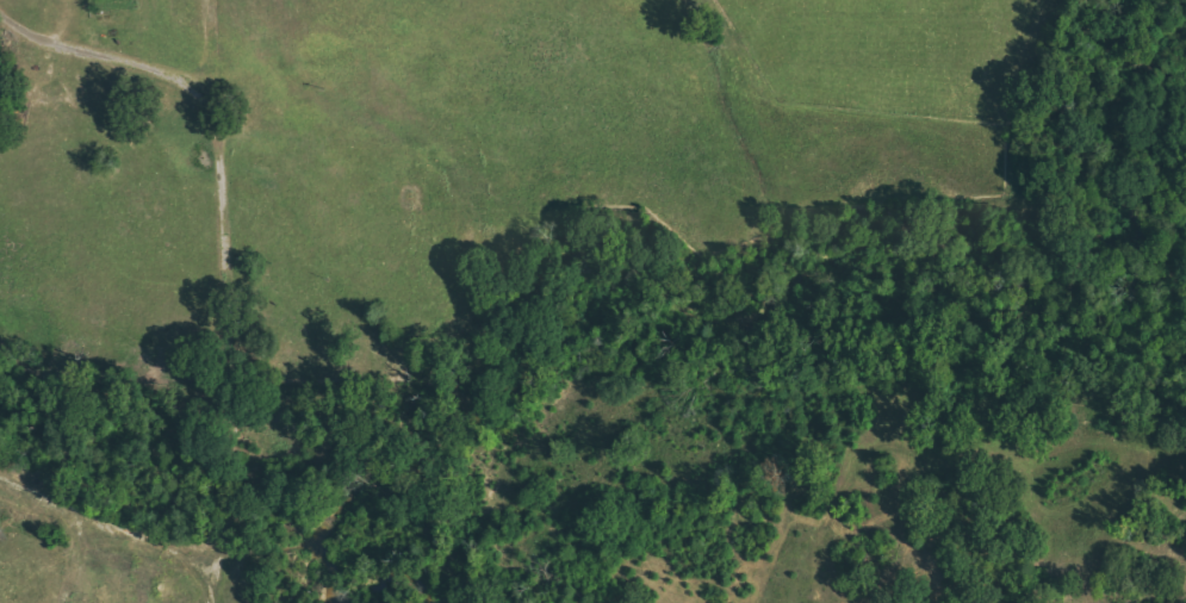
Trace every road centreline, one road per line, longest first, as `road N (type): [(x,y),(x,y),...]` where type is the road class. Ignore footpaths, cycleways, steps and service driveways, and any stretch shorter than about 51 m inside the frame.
road 1 (residential): [(210,602),(223,328),(218,147),(209,113),(169,75),(39,41),(0,21)]
road 2 (residential): [(0,479),(213,573)]

